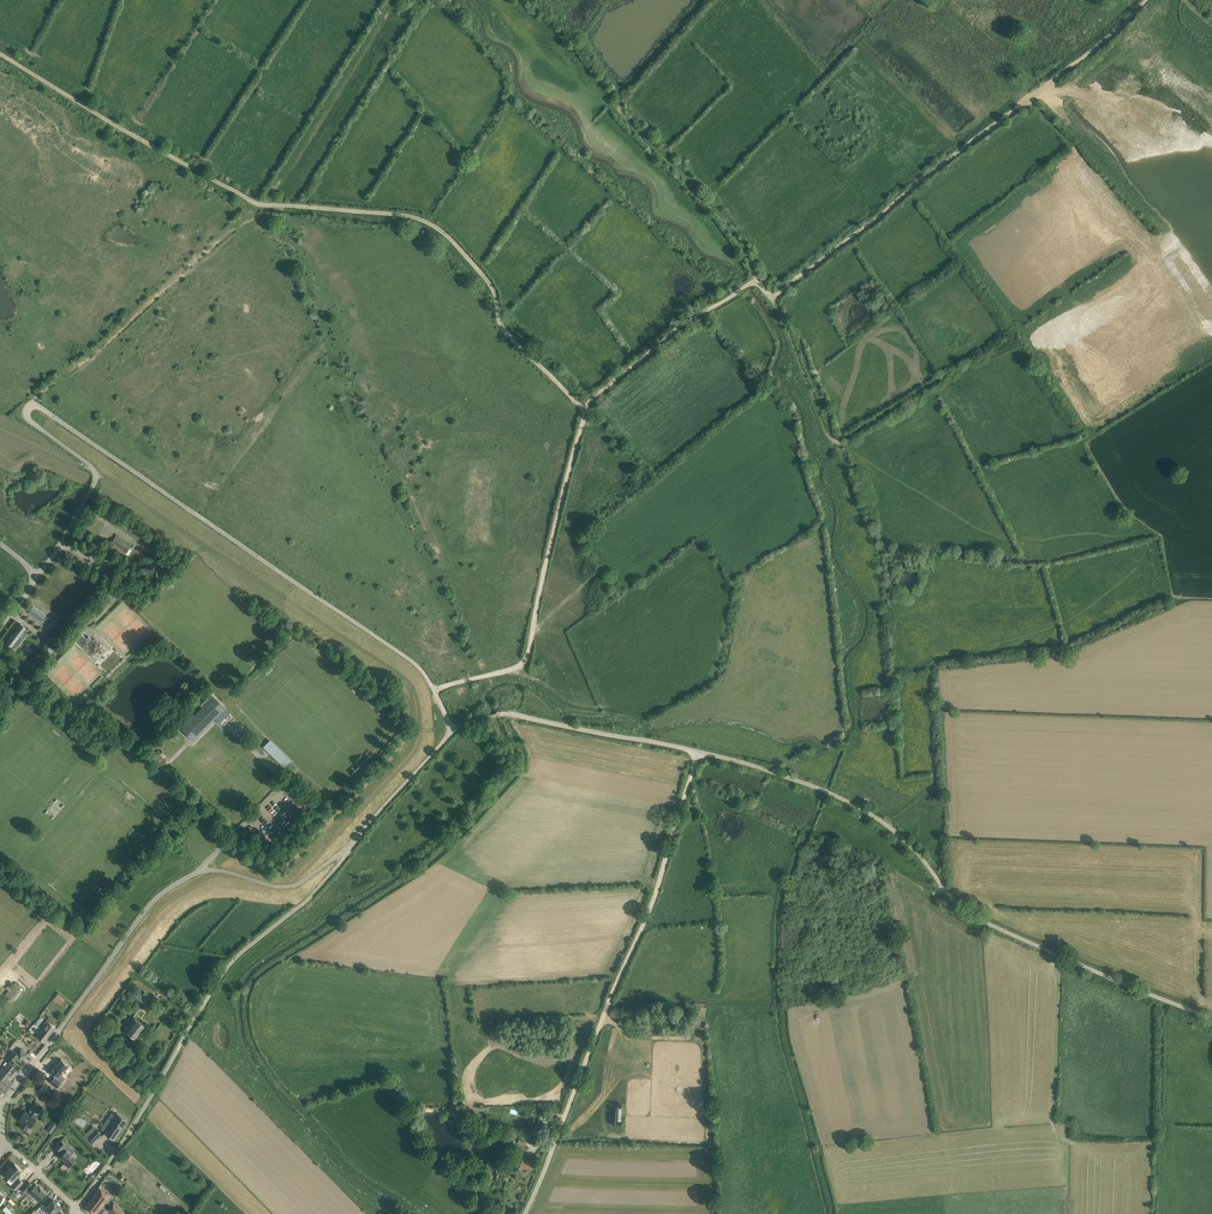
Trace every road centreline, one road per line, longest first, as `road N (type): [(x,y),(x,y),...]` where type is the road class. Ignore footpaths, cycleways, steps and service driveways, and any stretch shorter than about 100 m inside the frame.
road 1 (track): [(257,1213),(87,1045),(82,1023),(176,903),(206,888),(271,896),(289,886),(415,750),(416,693),(380,661),(106,479),(0,429)]
road 2 (unclassified): [(455,728),(500,714),(524,716),(722,757),(825,791),(906,842),(972,914),(1211,1019)]
road 3 (unclassified): [(37,576),(96,477),(29,420),(32,405),(417,665),(455,728)]
road 4 (track): [(435,690),(513,667),(528,654),(569,469),(597,395),(690,319),(748,284),(773,295)]
road 5 (unclassified): [(0,1108),(162,893),(204,870),(296,884),(351,847)]
road 6 (track): [(773,295),(1147,0)]
road 7 (unclassified): [(77,1208),(224,971),(307,900),(351,847)]
road 8 (track): [(554,1145),(650,911),(698,751)]
road 9 (track): [(586,411),(502,329),(493,290),(436,227),(406,215),(264,204)]
road 10 (track): [(0,53),(253,201)]
road 11 (track): [(756,282),(720,216),(618,106)]
road 12 (track): [(602,1020),(594,1019),(579,1051),(555,1062),(518,1055),(448,1017)]
road 13 (track): [(838,441),(825,429),(773,295)]
road 14 (unclassified): [(351,847),(455,728)]

